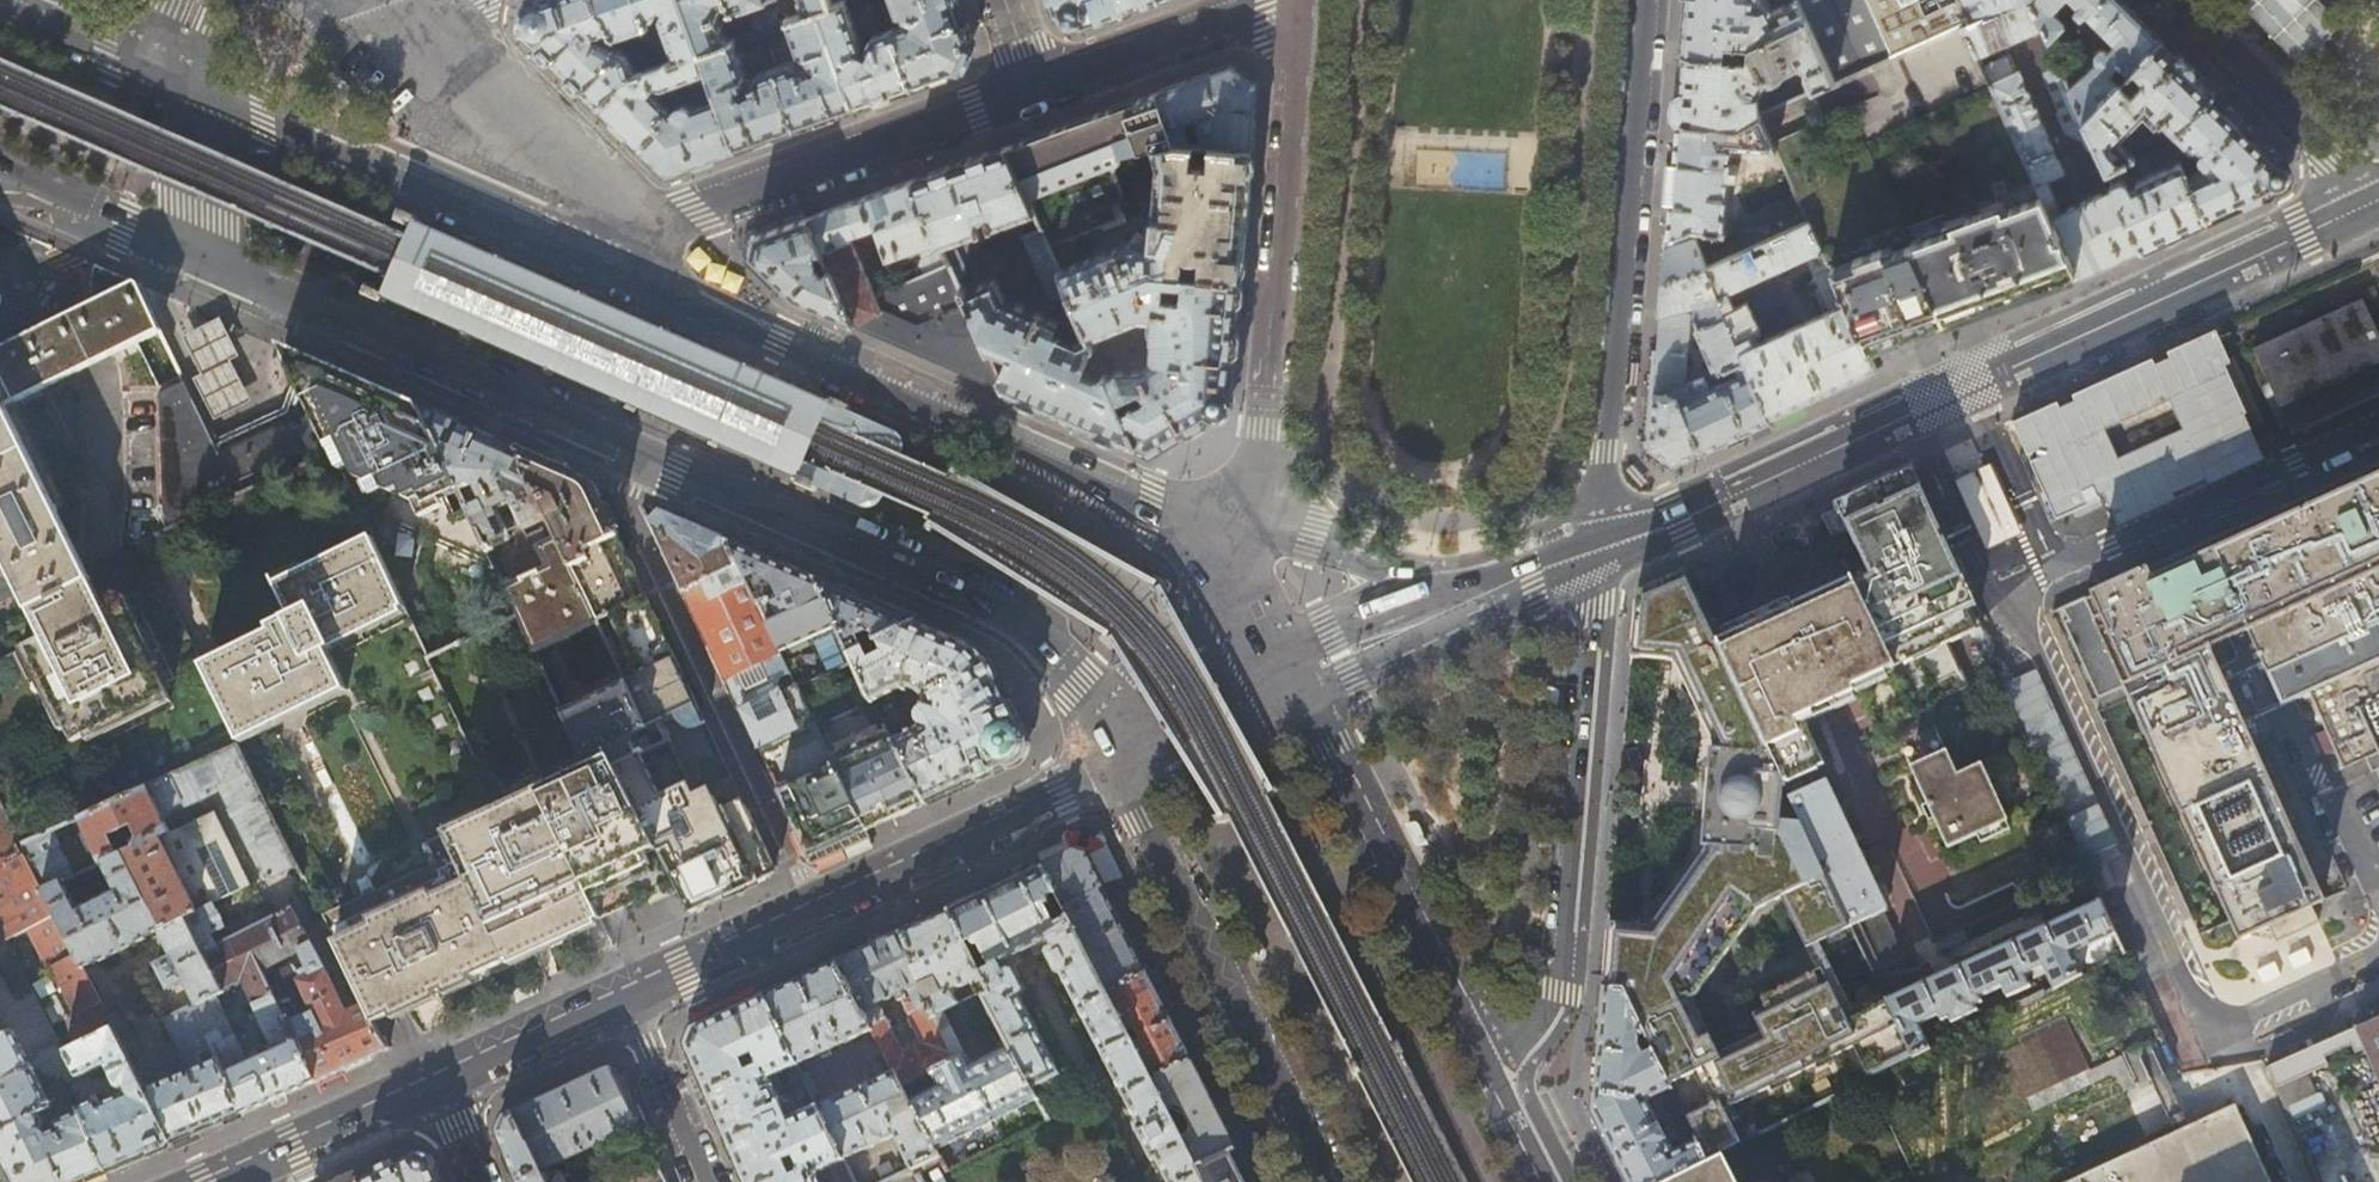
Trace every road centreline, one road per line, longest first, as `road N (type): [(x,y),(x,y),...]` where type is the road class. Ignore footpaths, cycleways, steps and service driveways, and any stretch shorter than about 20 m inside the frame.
road 1 (secondary): [(205,264),(994,607),(1059,670),(1114,773)]
road 2 (secondary): [(2378,198),(1603,549)]
road 3 (secondary): [(1243,527),(1151,505),(639,283)]
road 4 (tertiary): [(1485,1069),(1558,994),(1603,549)]
road 5 (tertiary): [(1603,549),(1603,452),(1640,0)]
road 6 (secondary): [(1114,773),(623,993)]
road 7 (tertiary): [(1301,0),(1268,405),(1243,527)]
road 8 (secondary): [(639,283),(186,93)]
road 9 (secondary): [(1114,773),(1324,1181)]
road 10 (residential): [(617,246),(1035,91)]
road 11 (secondary): [(1485,1069),(1302,701)]
road 12 (secondary): [(1302,701),(1603,549)]
road 13 (secondary): [(617,246),(388,6)]
road 14 (residential): [(2179,0),(2378,198)]
road 15 (residential): [(1035,91),(1294,0)]
road 16 (secondary): [(0,174),(205,264)]
road 17 (secondary): [(1448,587),(1243,527)]
road 18 (secondary): [(1279,655),(1156,708),(1114,773)]
road 19 (residential): [(706,1181),(623,993)]
road 20 (secondary): [(623,993),(437,1077)]
road 21 (secondary): [(186,93),(0,12)]
road 22 (secondary): [(1114,773),(1178,759),(1302,701)]
road 23 (secondary): [(437,1077),(266,1154)]
road 24 (secondary): [(1448,587),(1279,655)]
road 25 (residential): [(186,93),(205,264)]
road 26 (secondary): [(1603,549),(1529,555),(1448,587)]
road 27 (secondary): [(1279,655),(1237,559),(1243,527)]
road 28 (secondary): [(1543,1181),(1485,1069)]

